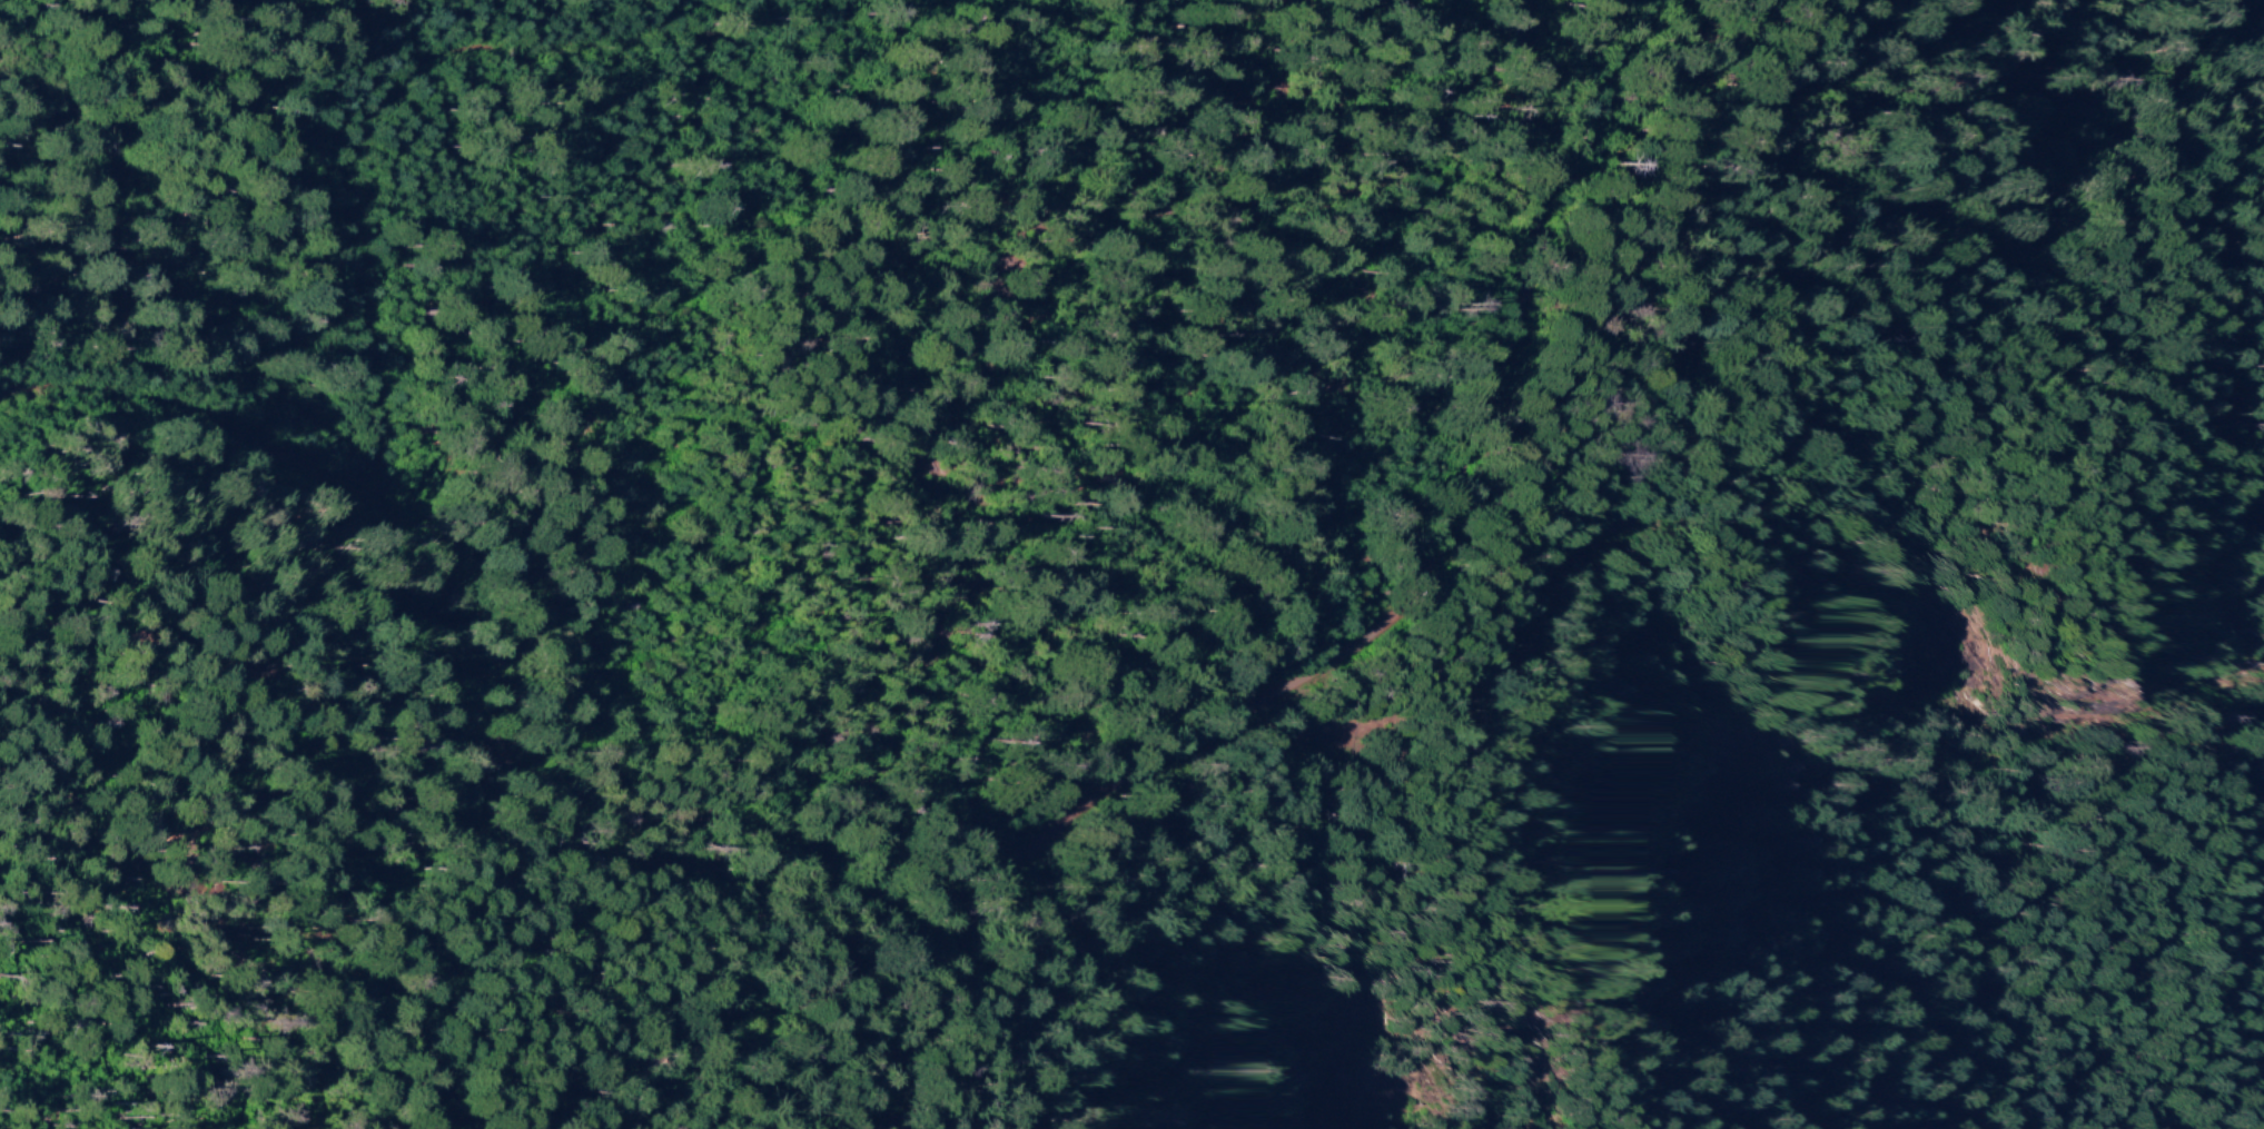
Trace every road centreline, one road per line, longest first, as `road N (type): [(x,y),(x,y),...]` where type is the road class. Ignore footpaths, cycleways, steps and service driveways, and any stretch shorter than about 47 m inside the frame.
road 1 (track): [(0,432),(29,422),(288,408),(346,369),(340,11),(329,0)]

